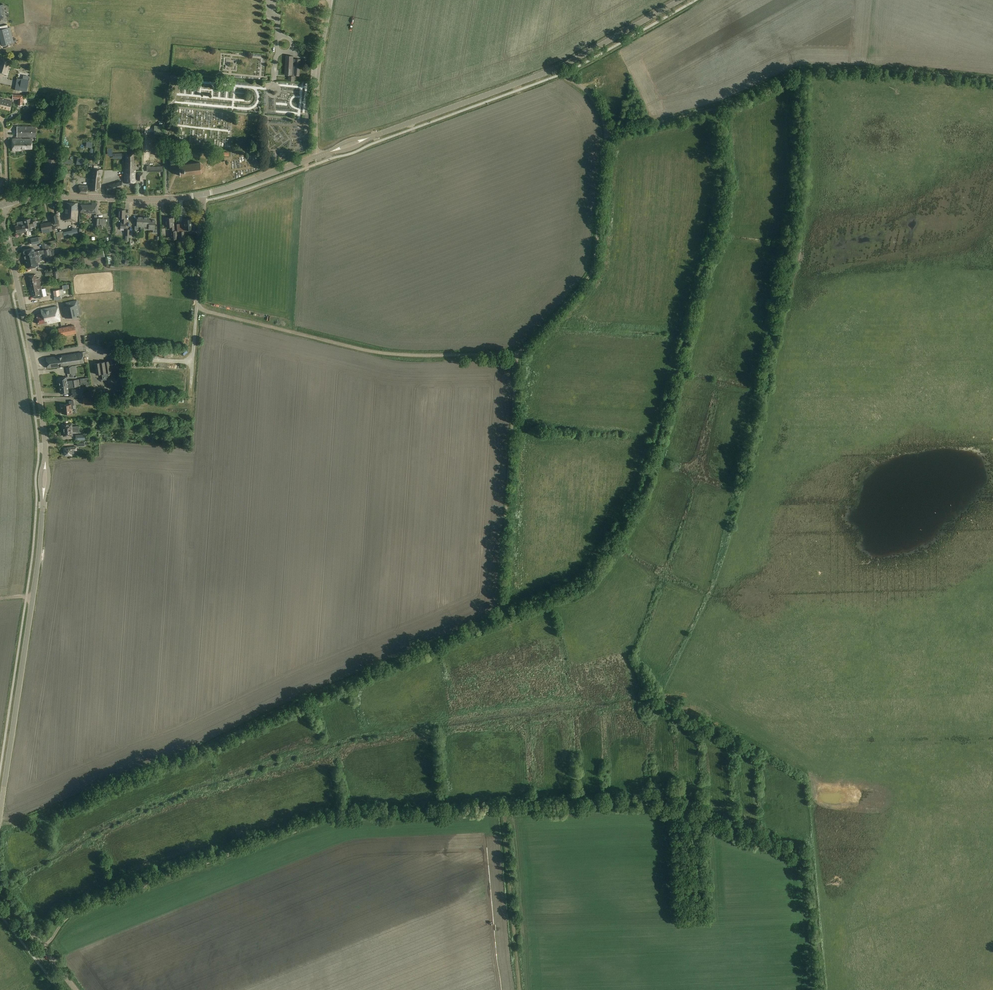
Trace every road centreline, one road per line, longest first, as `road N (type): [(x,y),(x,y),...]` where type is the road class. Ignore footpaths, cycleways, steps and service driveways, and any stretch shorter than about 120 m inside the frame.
road 1 (track): [(38,962),(71,913),(337,816),(639,803),(811,859),(826,989)]
road 2 (track): [(500,613),(586,578),(643,488),(723,192),(715,108)]
road 3 (track): [(0,824),(23,822),(205,747),(500,613)]
road 4 (track): [(500,613),(516,360),(596,264),(606,134)]
road 5 (unclassified): [(518,354),(372,351),(198,307),(202,194)]
road 6 (tertiary): [(0,813),(44,490)]
road 7 (track): [(715,108),(802,69),(992,79)]
road 8 (tertiary): [(45,466),(32,351),(4,225)]
road 9 (tertiary): [(8,203),(202,194)]
road 10 (tertiary): [(556,70),(378,134)]
road 11 (track): [(504,808),(520,989)]
road 12 (unclassified): [(316,158),(331,0)]
road 13 (tertiary): [(681,0),(556,70)]
road 14 (tertiary): [(77,989),(0,886)]
road 15 (tertiary): [(202,194),(316,158)]

